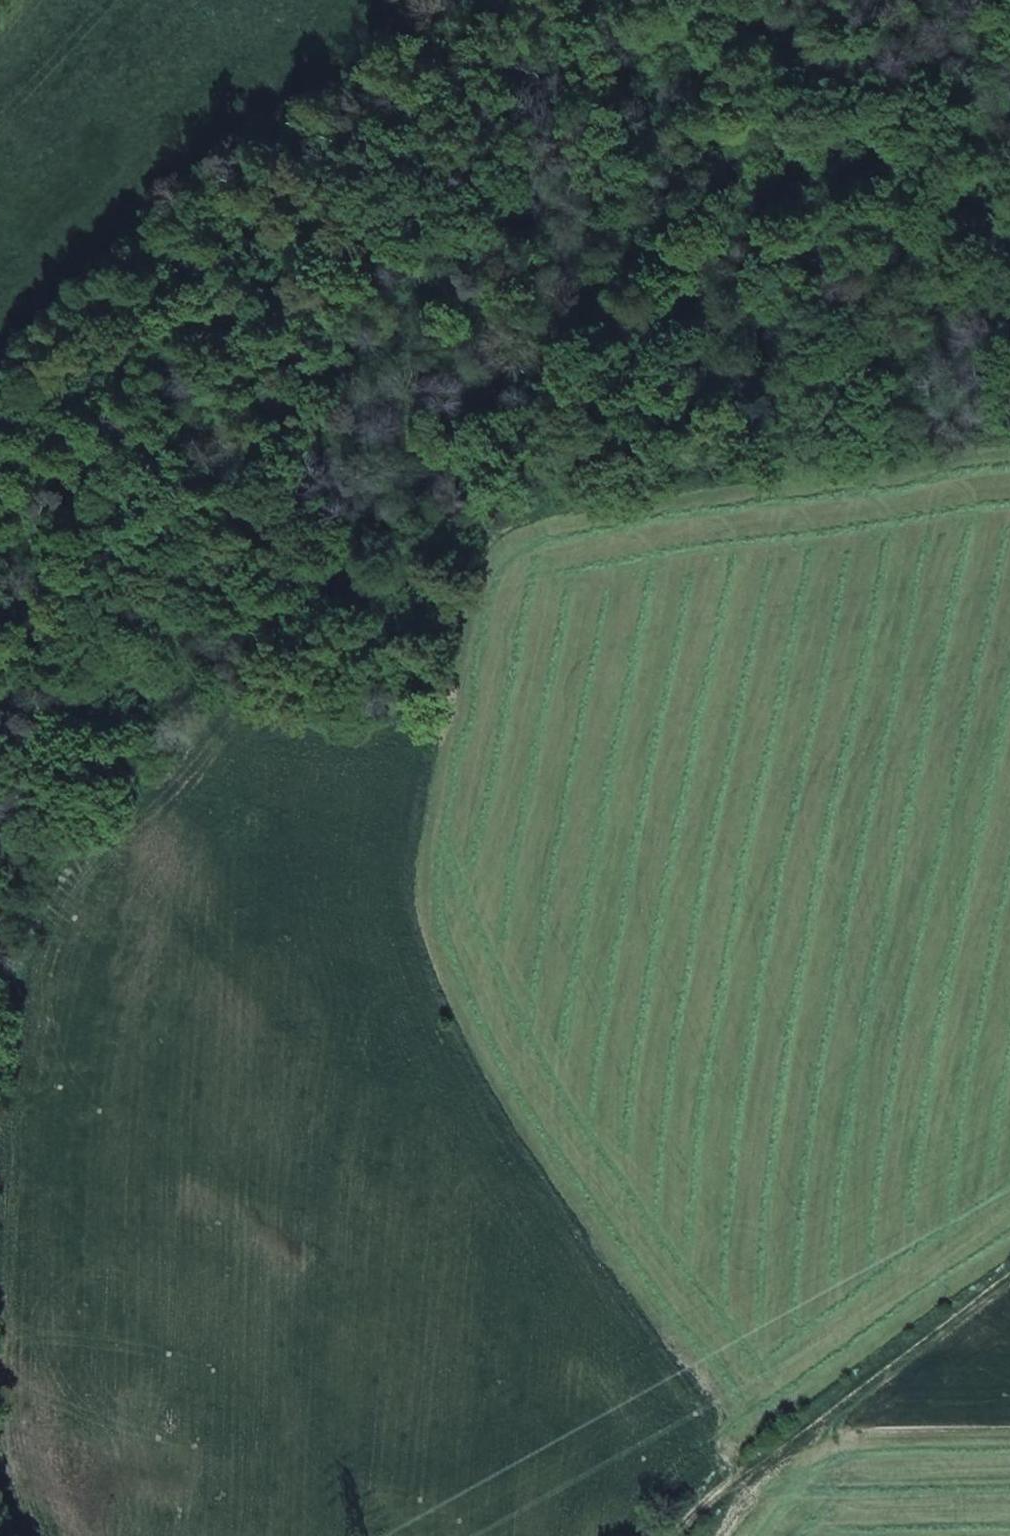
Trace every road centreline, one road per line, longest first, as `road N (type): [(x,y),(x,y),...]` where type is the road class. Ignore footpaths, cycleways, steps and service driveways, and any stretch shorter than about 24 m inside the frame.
road 1 (track): [(214,193),(159,661),(21,865),(0,932)]
road 2 (track): [(682,1535),(751,1462),(1009,1286)]

